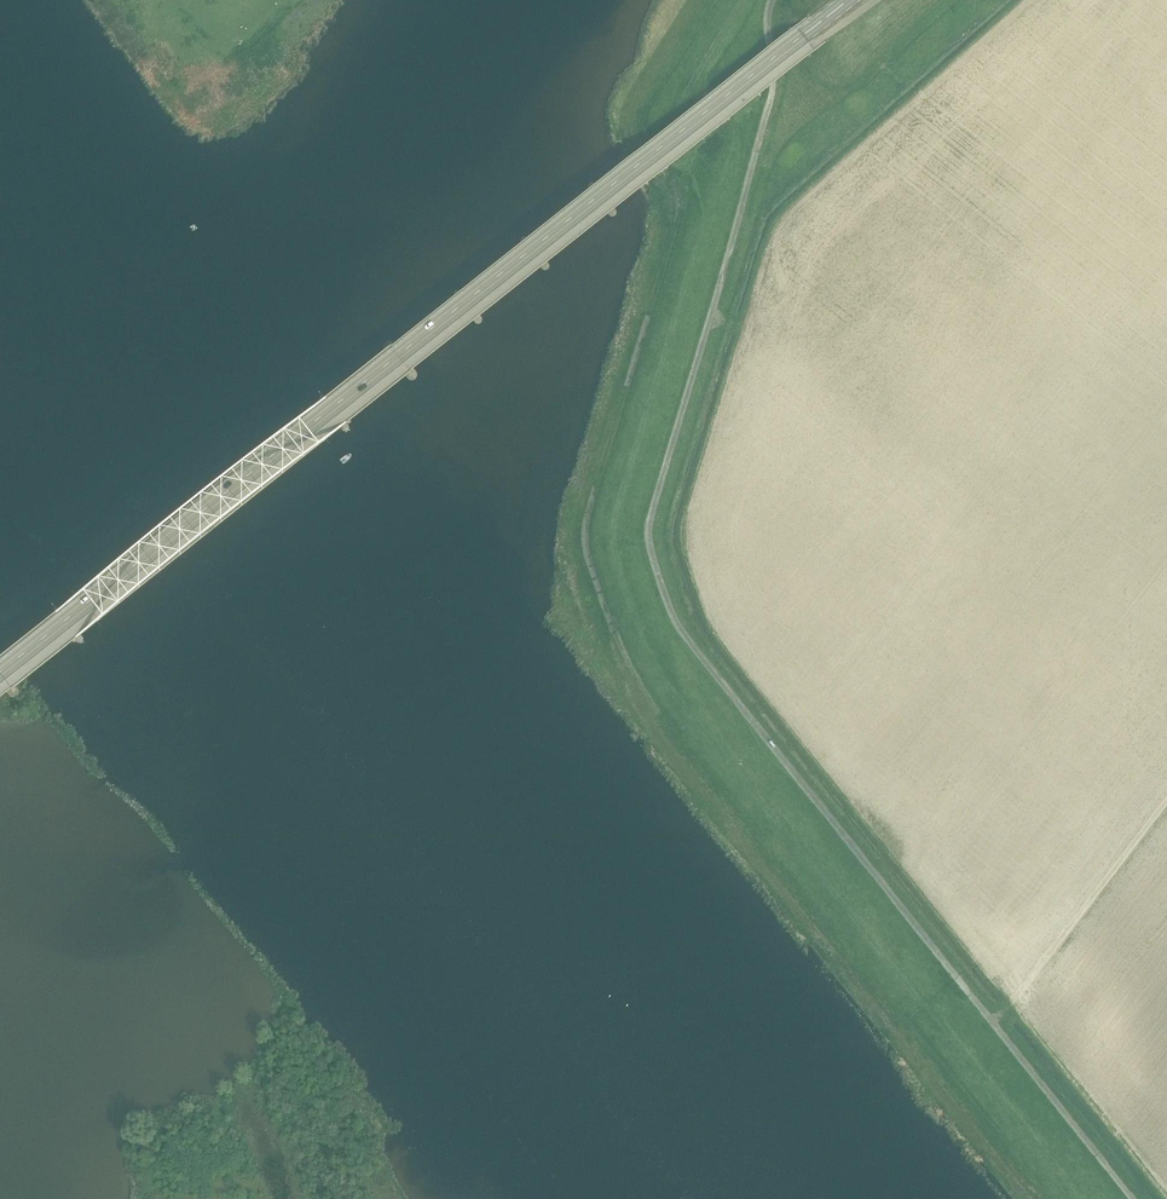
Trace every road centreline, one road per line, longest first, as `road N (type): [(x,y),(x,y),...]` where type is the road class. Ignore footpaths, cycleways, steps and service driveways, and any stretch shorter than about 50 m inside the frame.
road 1 (track): [(772,0),(772,95),(649,519),(652,554),(679,627),(1132,1198)]
road 2 (secondary): [(0,675),(848,0)]

